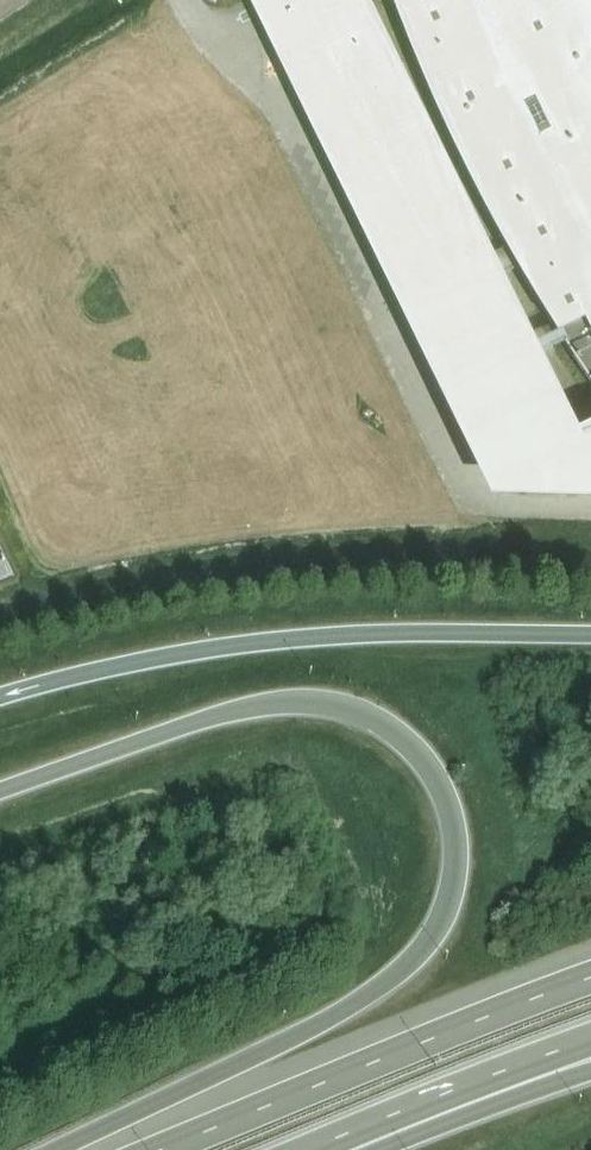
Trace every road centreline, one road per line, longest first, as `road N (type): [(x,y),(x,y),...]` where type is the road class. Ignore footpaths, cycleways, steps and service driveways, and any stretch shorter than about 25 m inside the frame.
road 1 (trunk): [(0,795),(206,722),(302,708),(356,717),(395,738),(427,771),(449,824),(447,903),(425,948),(386,990),(76,1149)]
road 2 (trunk): [(590,636),(453,634),(215,651),(87,676),(0,704)]
road 3 (trunk): [(590,980),(165,1149)]
road 4 (trunk): [(310,1149),(590,1041)]
road 5 (trunk): [(313,1149),(590,1072)]

